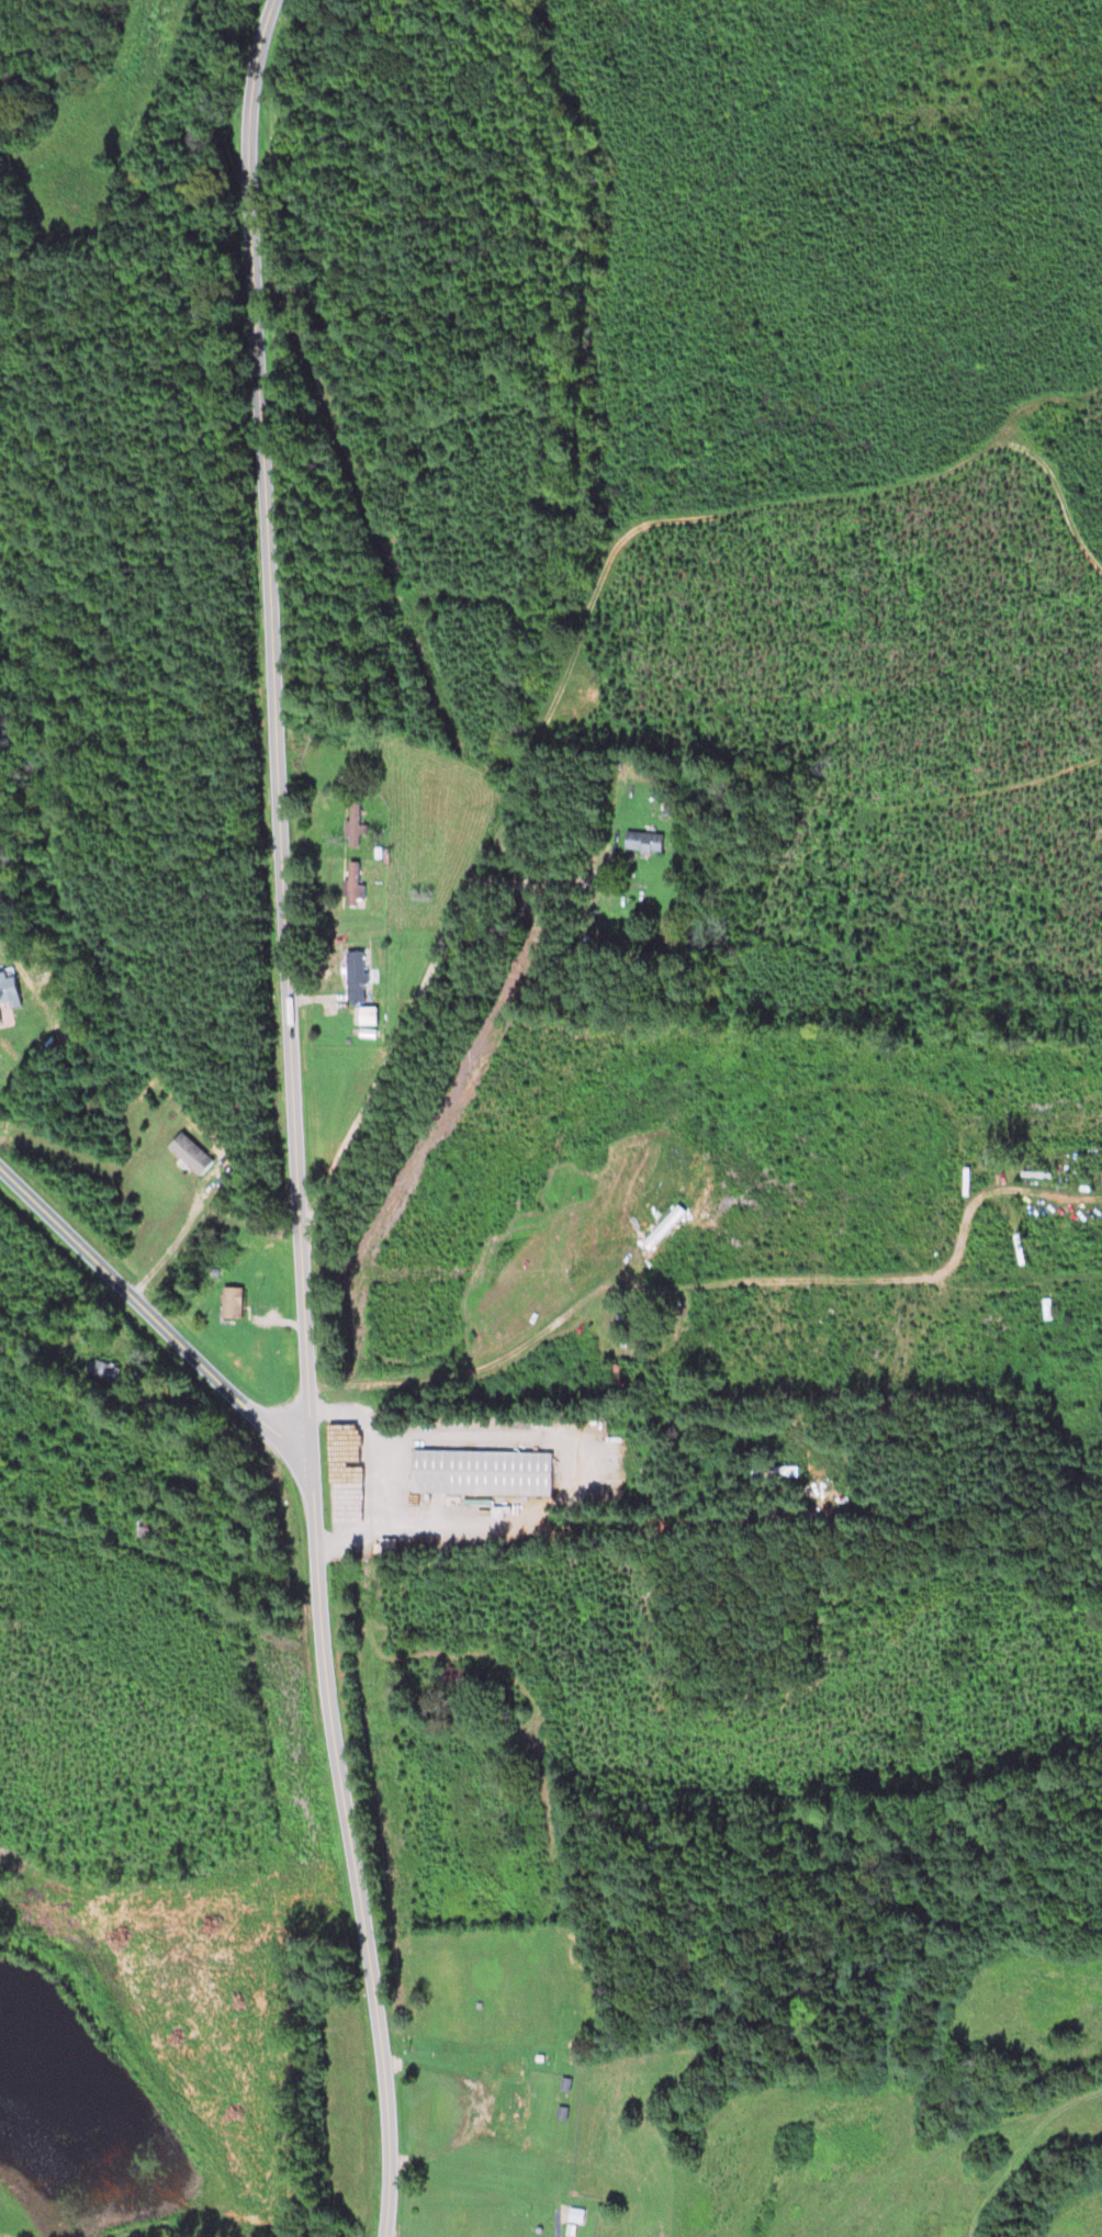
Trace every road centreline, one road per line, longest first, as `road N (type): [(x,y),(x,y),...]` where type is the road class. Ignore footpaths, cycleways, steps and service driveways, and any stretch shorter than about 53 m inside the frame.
road 1 (secondary): [(386,2236),(385,2079),(322,1638),(299,1212),(248,128),(276,0)]
road 2 (residential): [(313,1473),(0,1167)]

